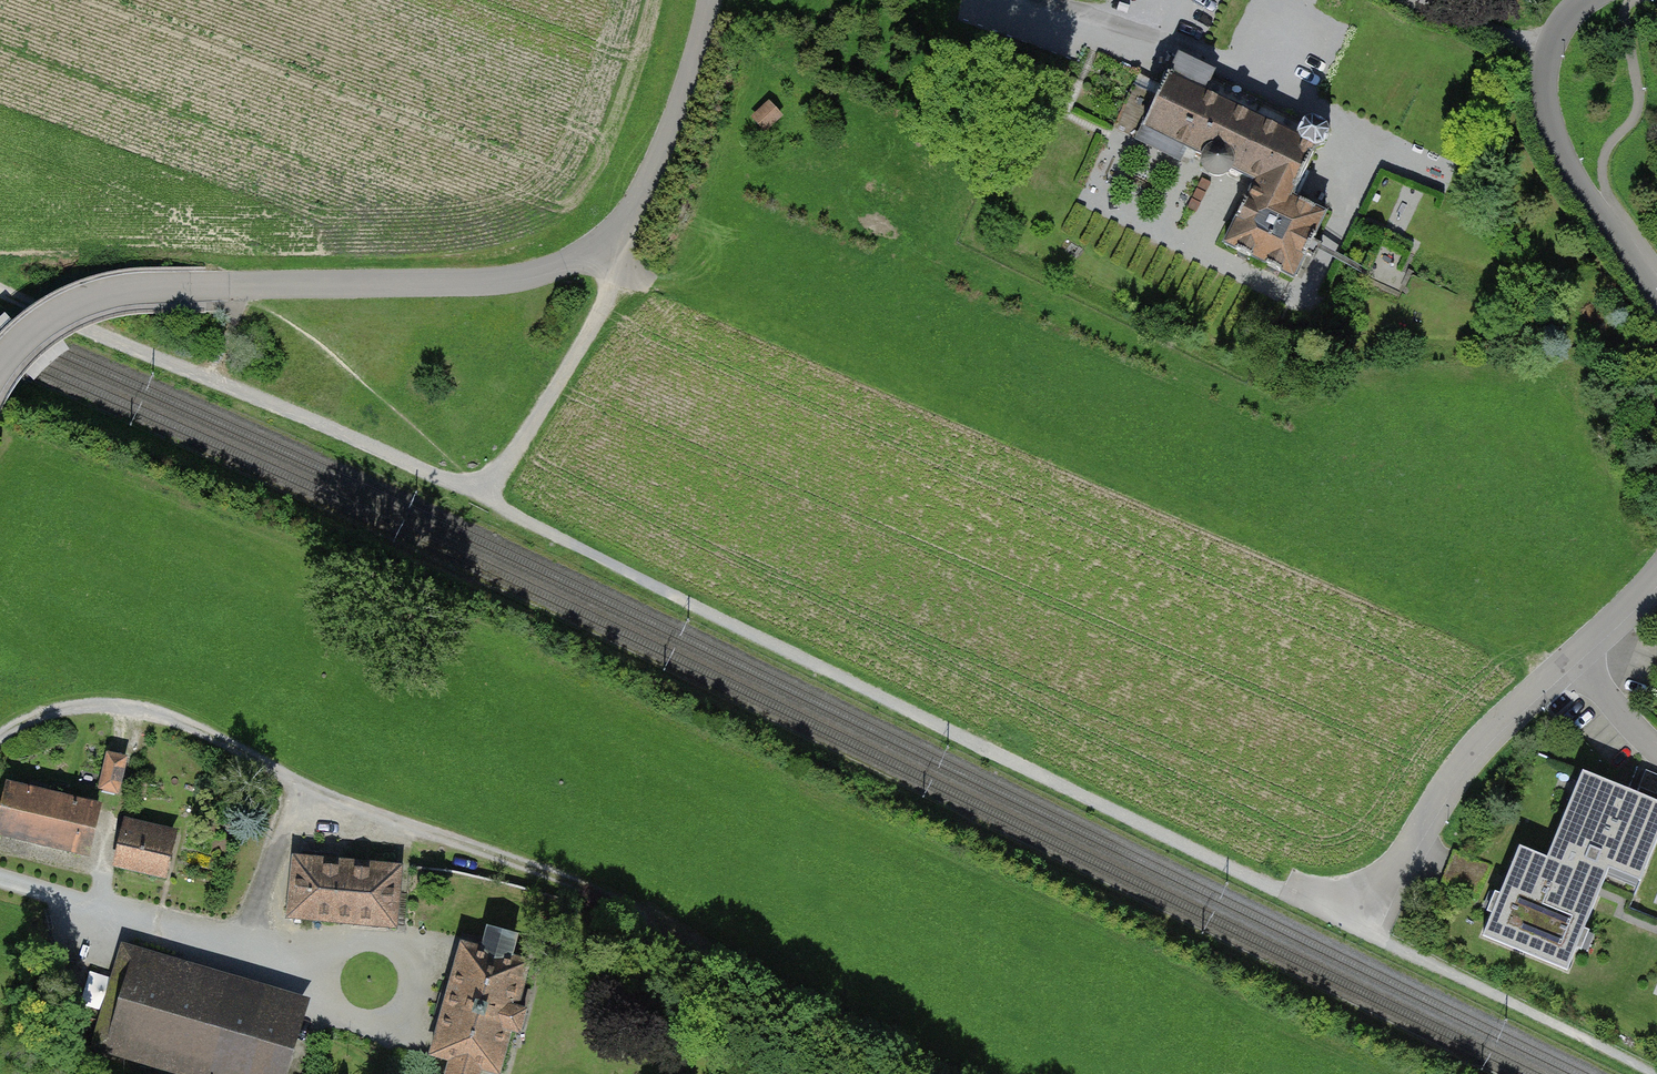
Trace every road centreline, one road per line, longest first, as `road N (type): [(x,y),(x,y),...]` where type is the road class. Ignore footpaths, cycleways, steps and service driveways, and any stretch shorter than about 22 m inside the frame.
road 1 (track): [(1655,1073),(485,494),(209,380)]
road 2 (track): [(0,740),(46,715),(109,706),(173,717),(354,811),(604,897),(999,1073)]
road 3 (residential): [(0,366),(45,322),(91,299),(141,288),(502,281),(603,247),(643,204),(685,128),(715,0)]
road 4 (motorway): [(1565,0),(1643,677),(1656,884)]
road 5 (residential): [(1580,657),(1505,710),(1450,774),(1345,924)]
road 6 (residential): [(1580,0),(1552,33),(1544,100),(1555,138),(1656,287)]
road 7 (track): [(485,494),(612,291),(603,247)]
road 8 (track): [(209,380),(0,288)]
road 9 (motorway): [(1656,177),(1624,0)]
road 10 (residential): [(1656,565),(1580,657)]
road 11 (residential): [(1580,657),(1616,713),(1656,747)]

